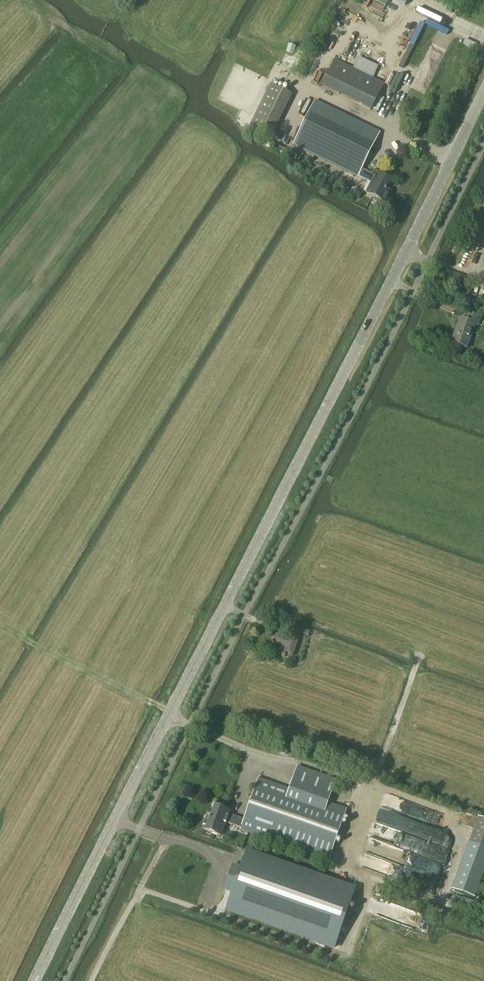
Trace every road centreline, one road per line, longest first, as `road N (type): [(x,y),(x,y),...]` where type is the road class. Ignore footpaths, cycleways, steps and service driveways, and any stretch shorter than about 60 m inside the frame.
road 1 (unclassified): [(35,980),(483,95)]
road 2 (track): [(95,980),(159,852),(179,843)]

